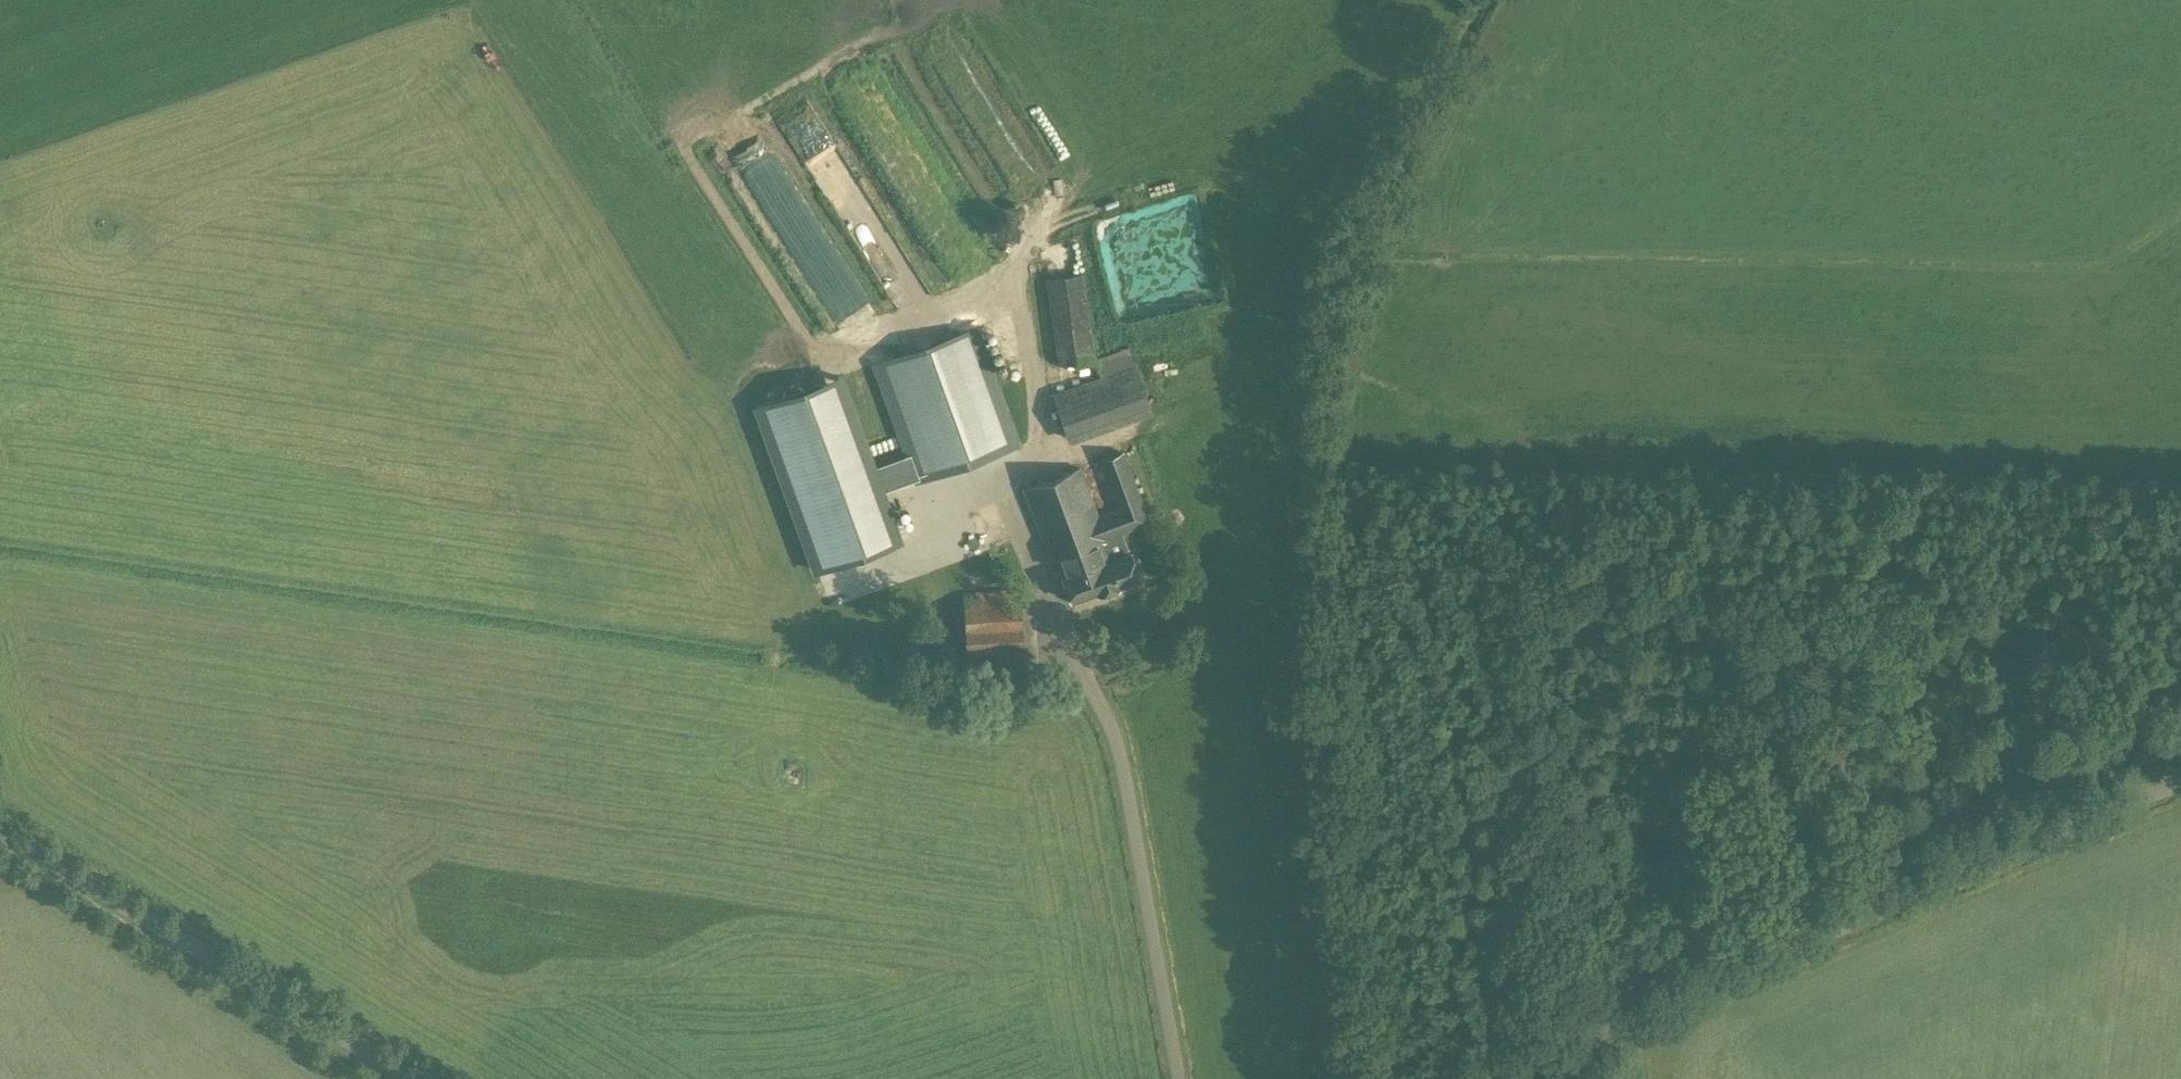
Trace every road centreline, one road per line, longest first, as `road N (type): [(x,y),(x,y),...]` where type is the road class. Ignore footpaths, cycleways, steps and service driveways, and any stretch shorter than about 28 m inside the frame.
road 1 (tertiary): [(1483,1078),(2180,779)]
road 2 (tertiary): [(0,830),(417,1078)]

